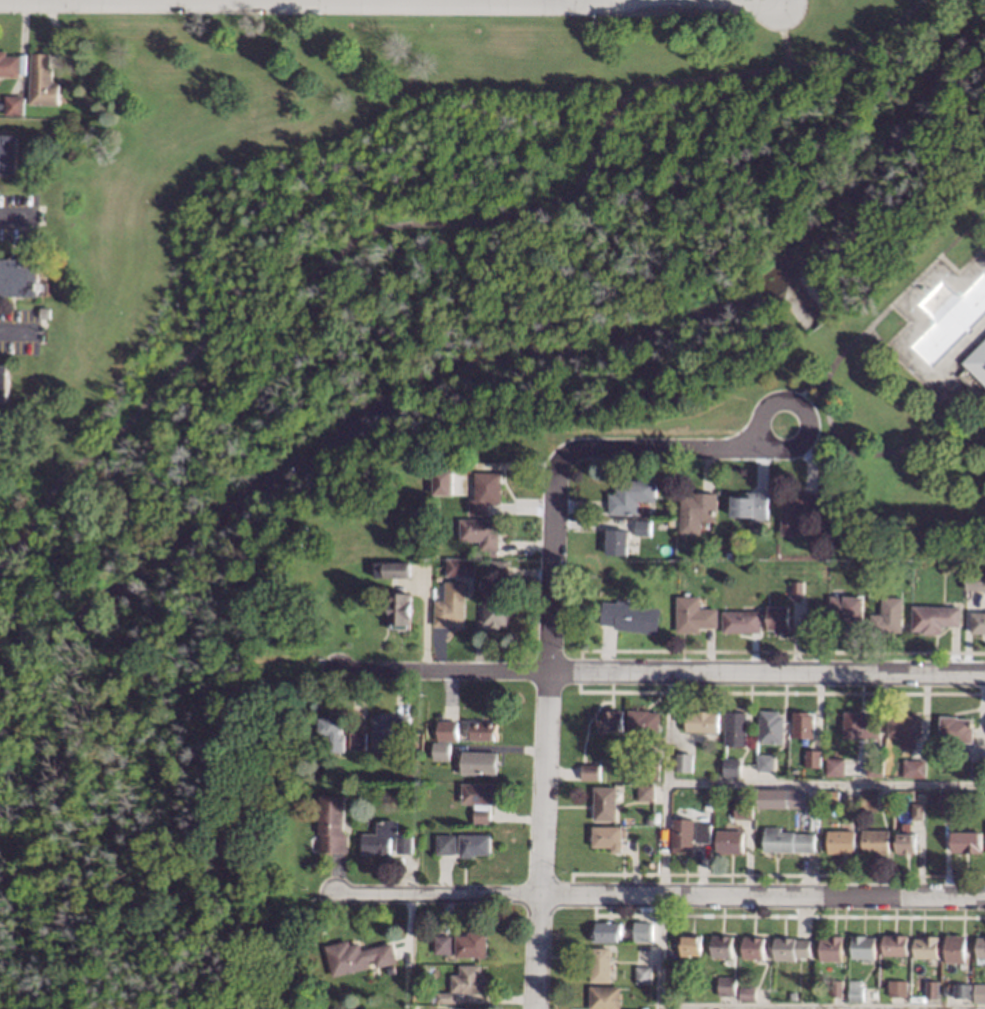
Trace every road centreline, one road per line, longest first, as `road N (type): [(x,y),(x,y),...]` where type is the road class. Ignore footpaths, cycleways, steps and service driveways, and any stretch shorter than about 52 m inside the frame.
road 1 (residential): [(984,900),(338,893)]
road 2 (residential): [(984,676),(339,675)]
road 3 (residential): [(555,460),(534,1008)]
road 4 (residential): [(775,3),(322,0)]
road 5 (residential): [(764,439),(739,448),(578,448),(555,460)]
road 6 (residential): [(810,419),(784,400),(764,410),(759,425),(770,446),(786,451),(808,437),(810,419)]

